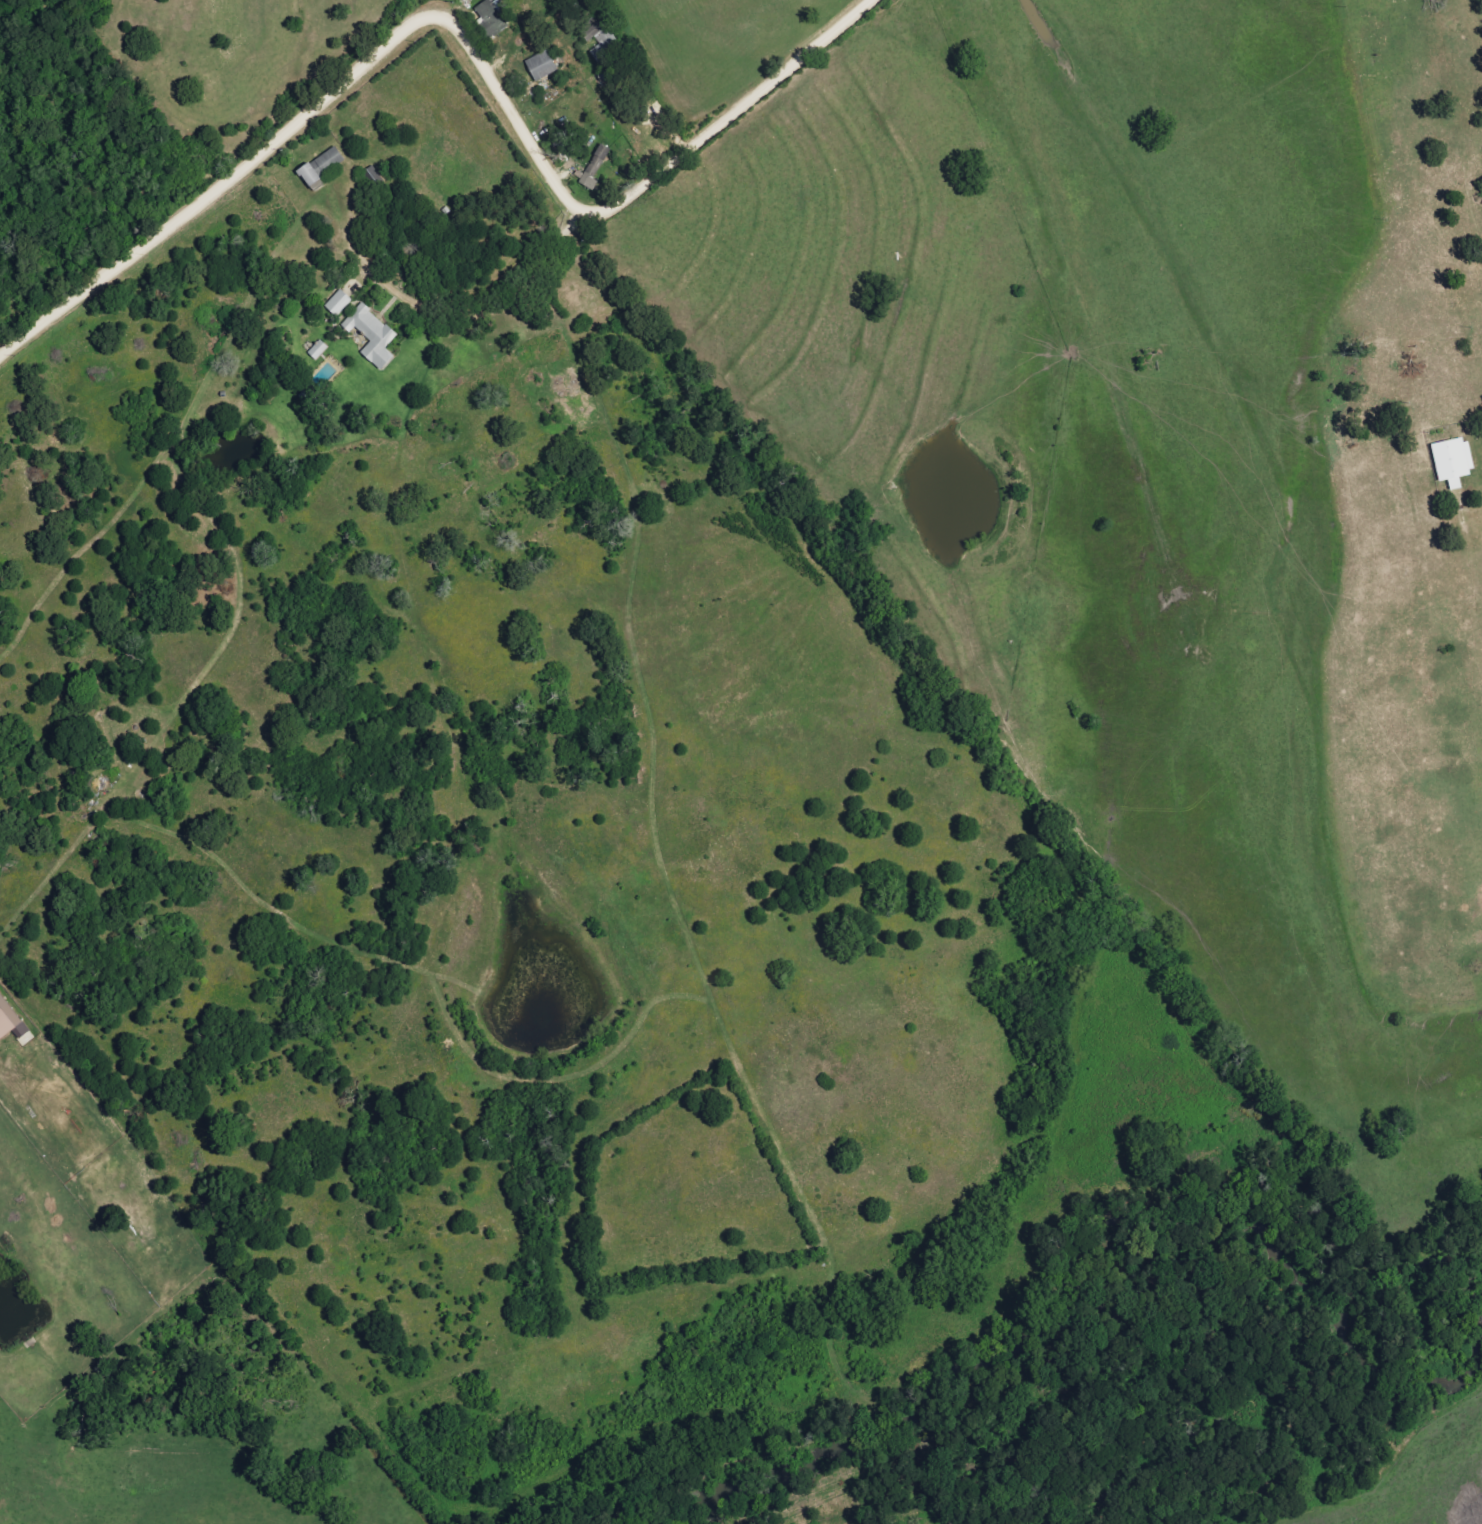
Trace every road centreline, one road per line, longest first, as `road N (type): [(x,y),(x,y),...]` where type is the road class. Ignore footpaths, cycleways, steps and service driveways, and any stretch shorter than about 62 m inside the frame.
road 1 (residential): [(871,0),(628,201),(582,217),(464,27),(434,16),(0,362)]
road 2 (residential): [(582,217),(505,313),(443,317),(396,292)]

